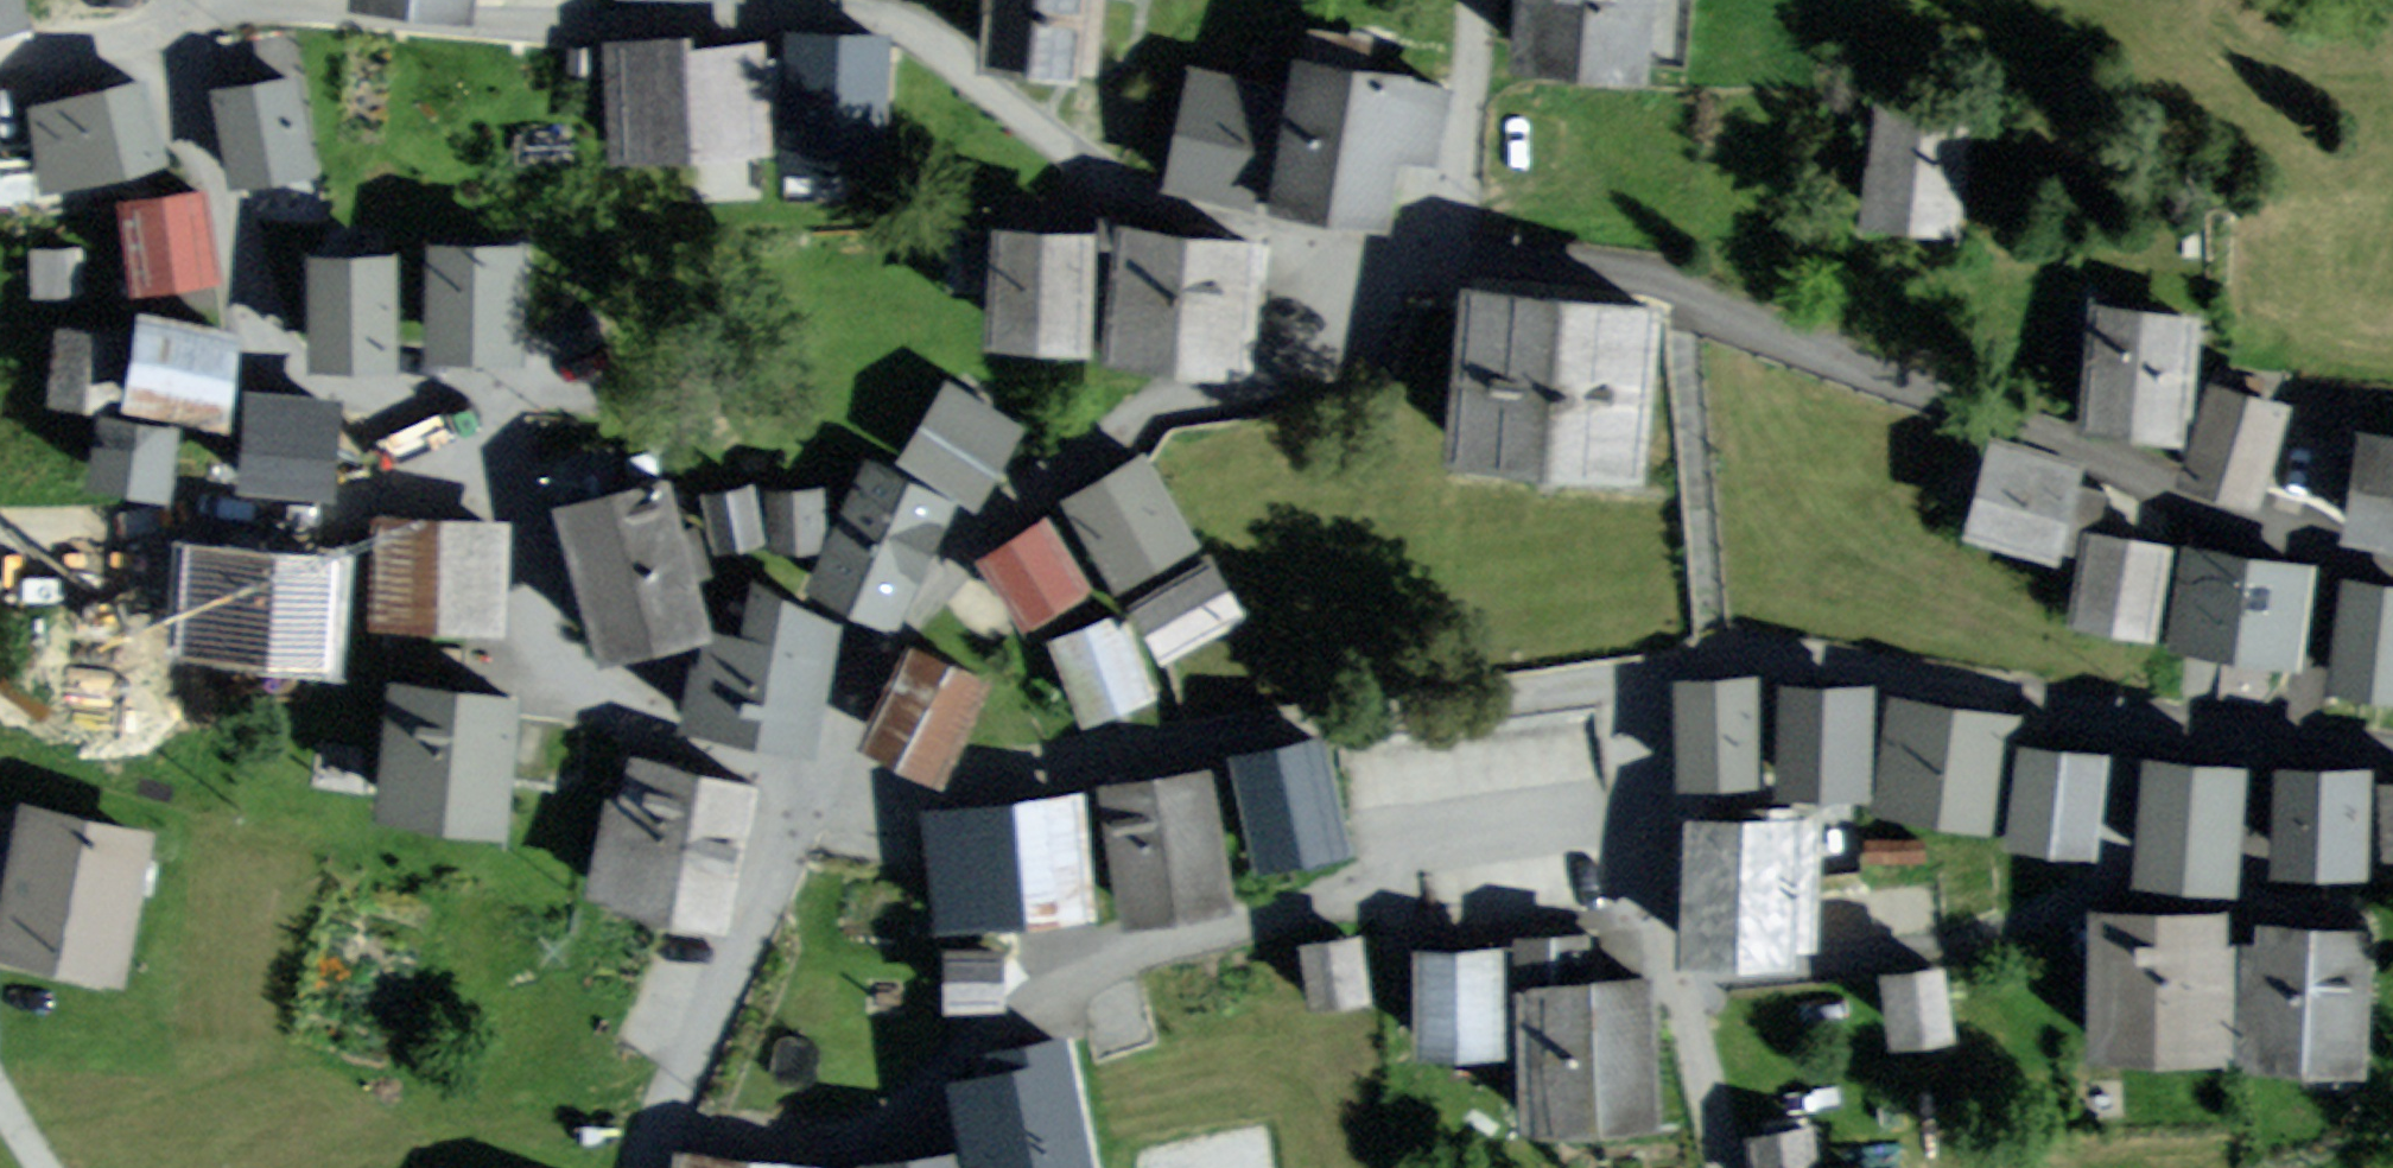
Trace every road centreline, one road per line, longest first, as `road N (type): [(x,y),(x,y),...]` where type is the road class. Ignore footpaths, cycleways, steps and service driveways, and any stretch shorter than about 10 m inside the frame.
road 1 (residential): [(184,27),(262,356),(385,394),(480,446),(530,530),(555,680),(673,742),(814,768)]
road 2 (residential): [(1640,807),(1425,843),(1303,909),(1056,1001),(855,1142),(664,1128)]
road 3 (residential): [(2392,559),(2333,546),(1618,273),(1405,246)]
road 4 (residential): [(814,768),(912,798),(1652,666)]
road 5 (residential): [(1405,246),(1327,355),(1019,474),(814,768)]
road 6 (residential): [(2133,716),(2109,883),(2031,922),(1953,946),(1678,975)]
road 7 (residential): [(780,0),(528,21),(258,4),(184,27)]
road 8 (residential): [(1405,246),(1171,195),(903,0)]
road 9 (residential): [(2133,716),(1830,659),(1715,651),(1652,666)]
road 10 (residential): [(814,768),(664,1128)]
road 11 (residential): [(1474,0),(1461,167),(1405,246)]
road 12 (residential): [(2392,745),(2133,716)]
road 13 (residential): [(1678,975),(1731,1167)]
road 14 (residential): [(0,51),(184,27)]
road 15 (residential): [(1640,807),(1678,975)]
road 16 (residential): [(1652,666),(1640,807)]

